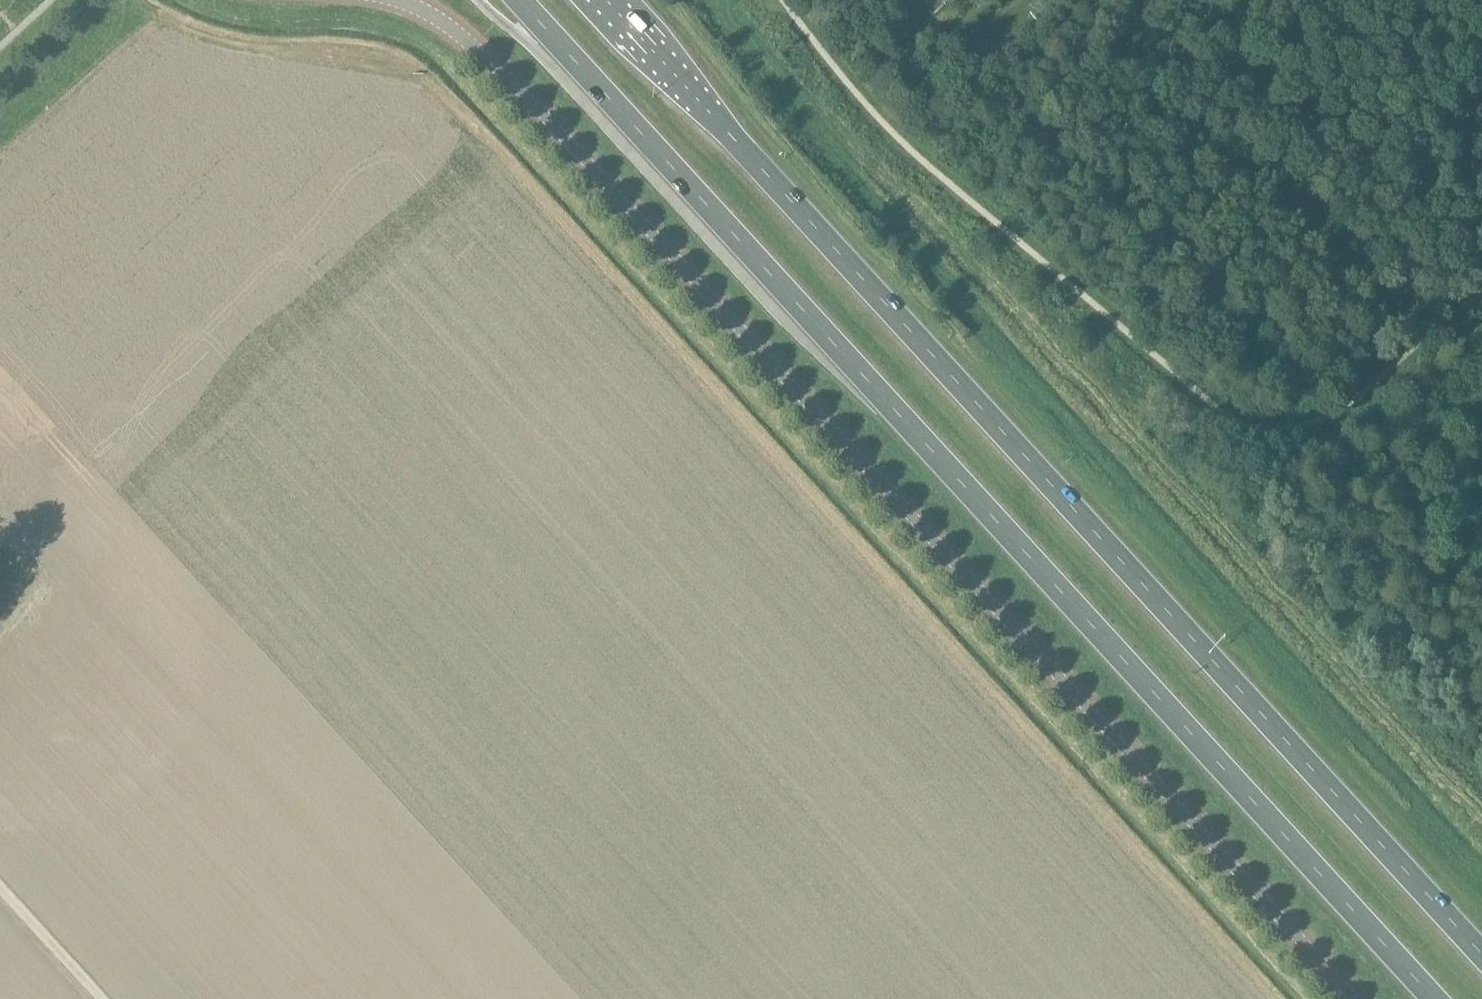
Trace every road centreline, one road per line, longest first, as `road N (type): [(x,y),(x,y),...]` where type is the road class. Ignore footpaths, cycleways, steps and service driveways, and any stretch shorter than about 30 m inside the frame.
road 1 (trunk): [(520,0),(1435,998)]
road 2 (trunk): [(1481,956),(605,0)]
road 3 (unclassified): [(764,357),(1348,998)]
road 4 (unclassified): [(764,357),(473,44),(393,0)]

